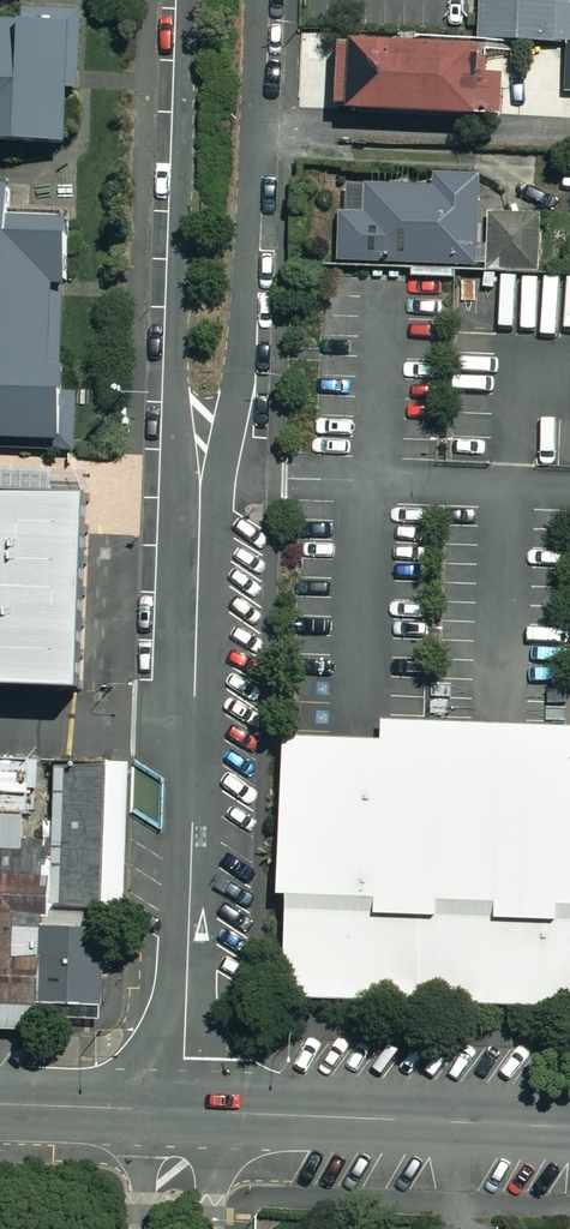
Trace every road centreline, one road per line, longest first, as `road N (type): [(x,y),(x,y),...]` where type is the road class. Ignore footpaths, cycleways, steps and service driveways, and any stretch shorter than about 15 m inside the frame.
road 1 (residential): [(182,1112),(199,545)]
road 2 (residential): [(258,0),(244,341),(199,545)]
road 3 (residential): [(199,545),(177,372),(185,0)]
road 4 (tertiary): [(182,1112),(569,1127)]
road 5 (tertiary): [(0,1105),(182,1112)]
road 6 (residential): [(182,1112),(210,1228)]

